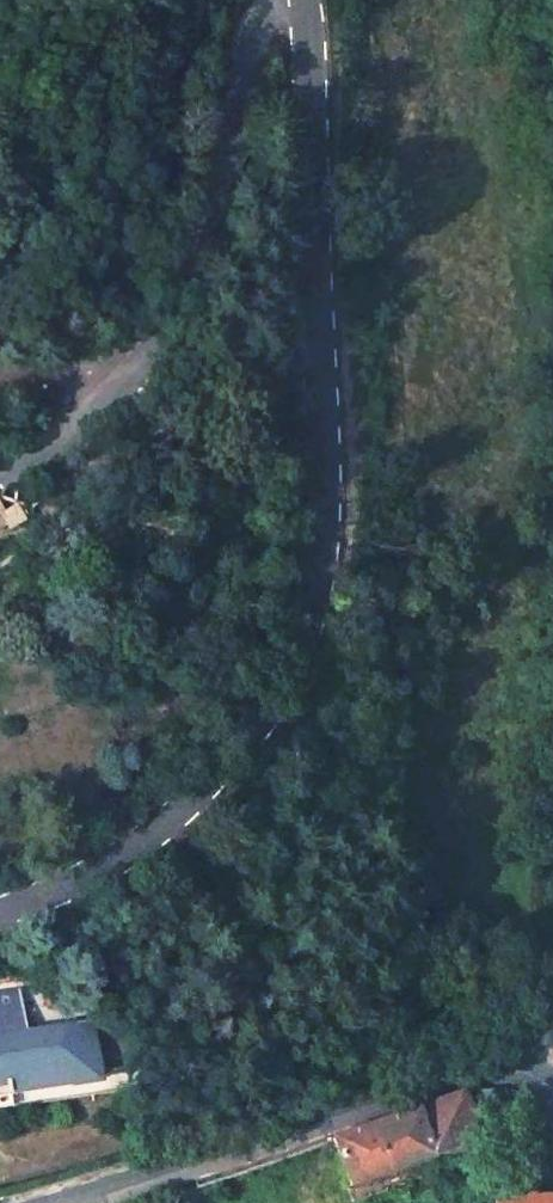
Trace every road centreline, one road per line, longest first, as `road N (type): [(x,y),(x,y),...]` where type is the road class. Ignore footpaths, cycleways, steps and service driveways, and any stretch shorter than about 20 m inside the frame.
road 1 (tertiary): [(307,1),(347,517),(326,649),(239,761),(139,846),(0,911)]
road 2 (residential): [(0,467),(141,351),(249,60),(278,20),(307,1)]
road 3 (tertiary): [(77,1202),(454,1070),(518,1065),(552,1092)]

